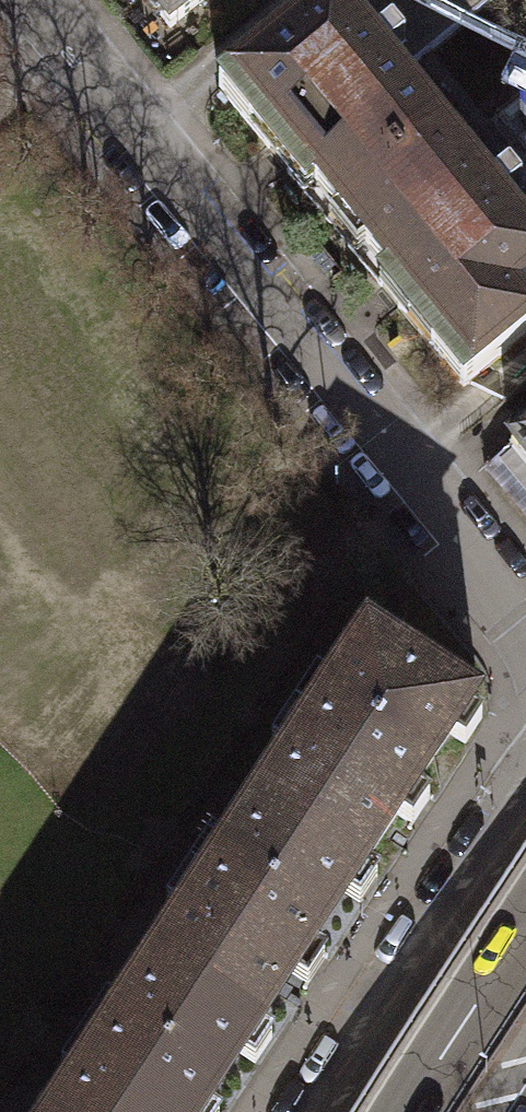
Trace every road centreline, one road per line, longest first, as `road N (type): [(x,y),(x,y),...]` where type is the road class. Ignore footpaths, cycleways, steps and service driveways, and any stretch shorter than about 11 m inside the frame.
road 1 (residential): [(28,0),(492,573),(525,641)]
road 2 (primary): [(525,770),(322,1111)]
road 3 (motorway): [(525,934),(414,1111)]

